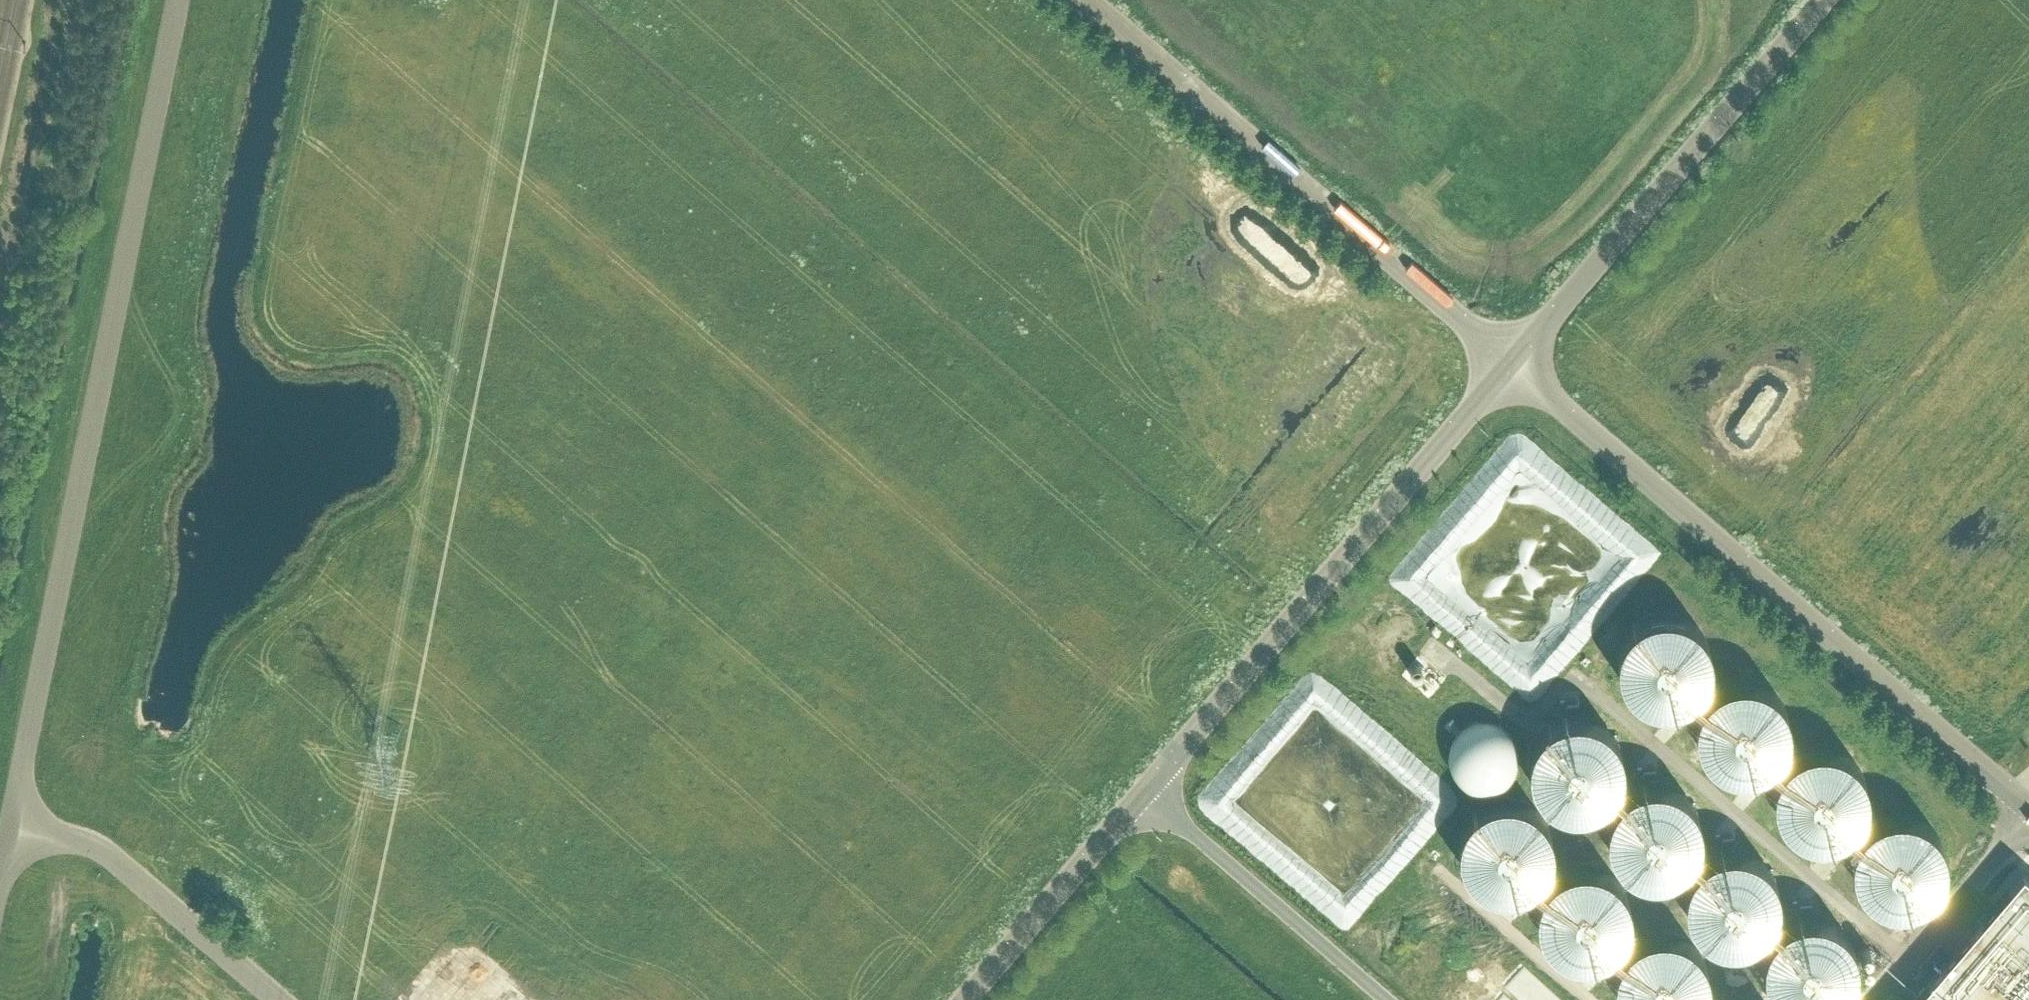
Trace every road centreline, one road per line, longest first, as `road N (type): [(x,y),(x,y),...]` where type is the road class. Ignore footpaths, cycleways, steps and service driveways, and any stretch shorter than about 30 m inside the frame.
road 1 (unclassified): [(11,823),(179,0)]
road 2 (tertiary): [(970,999),(1514,366)]
road 3 (unclassified): [(2028,807),(1514,366)]
road 4 (unclassified): [(1514,366),(1087,0)]
road 5 (tertiary): [(1514,366),(1826,0)]
road 6 (unclassified): [(278,999),(94,844),(11,823)]

